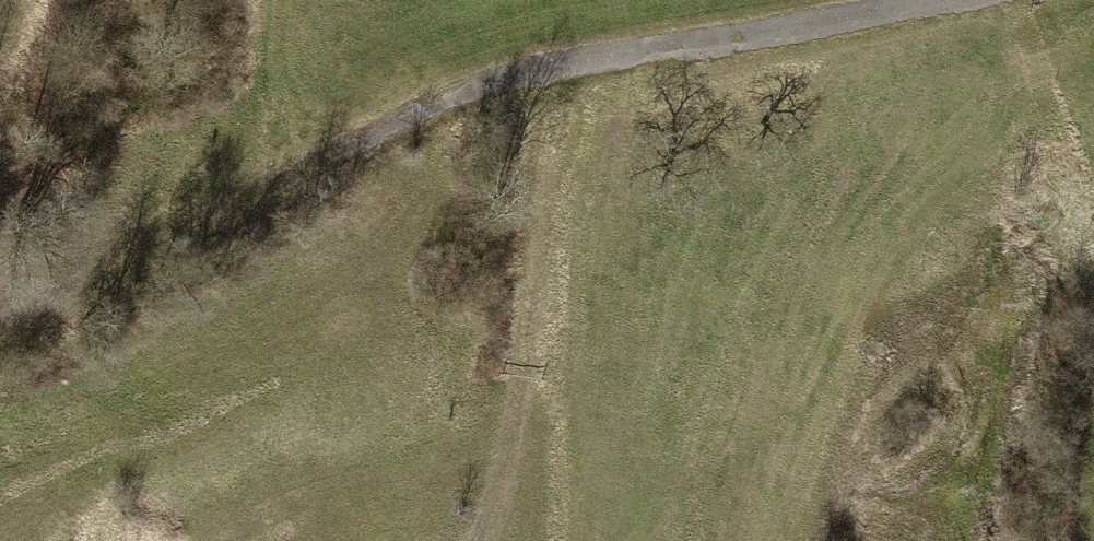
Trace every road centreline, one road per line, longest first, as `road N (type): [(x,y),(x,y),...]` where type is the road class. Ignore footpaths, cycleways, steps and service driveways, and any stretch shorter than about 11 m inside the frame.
road 1 (track): [(990,0),(492,97),(0,321)]
road 2 (track): [(490,540),(512,485),(561,169),(597,71)]

